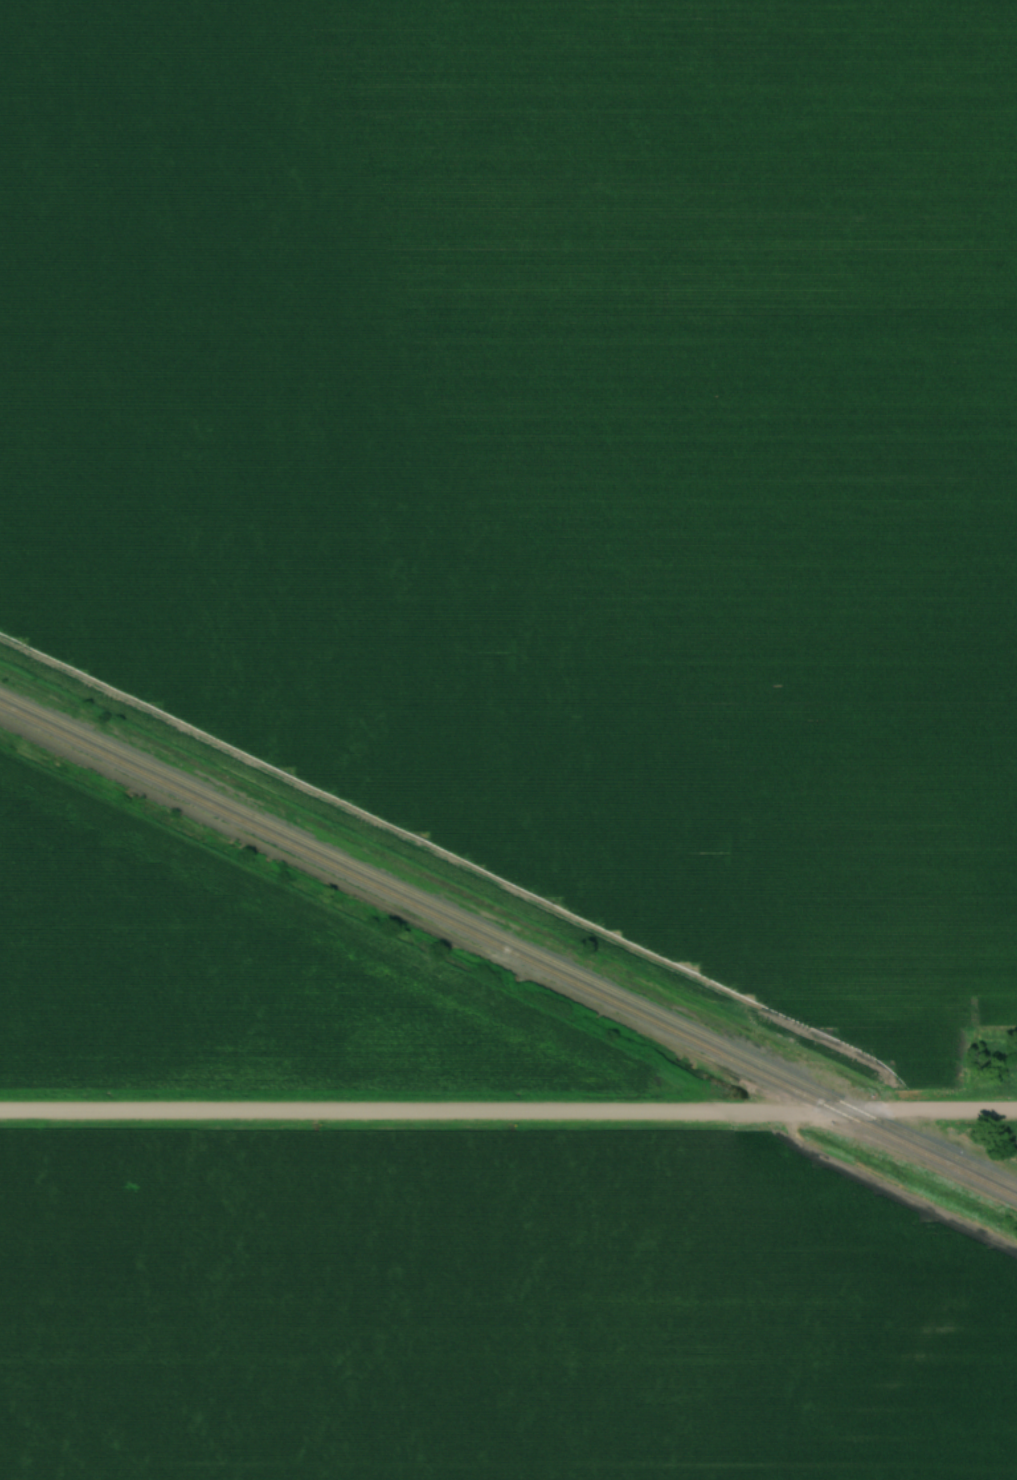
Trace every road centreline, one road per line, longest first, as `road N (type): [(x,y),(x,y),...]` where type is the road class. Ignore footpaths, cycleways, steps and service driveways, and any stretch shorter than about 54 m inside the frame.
road 1 (residential): [(1016,1115),(0,1114)]

